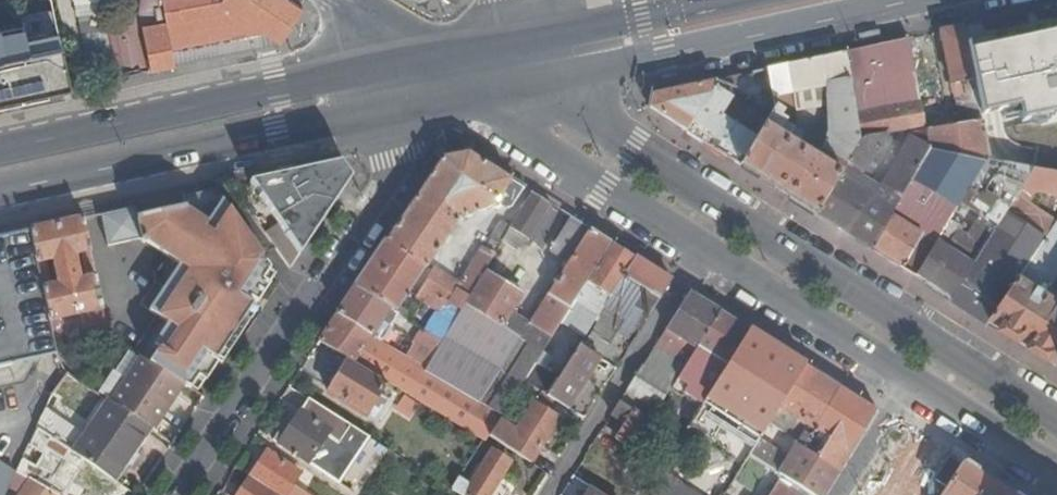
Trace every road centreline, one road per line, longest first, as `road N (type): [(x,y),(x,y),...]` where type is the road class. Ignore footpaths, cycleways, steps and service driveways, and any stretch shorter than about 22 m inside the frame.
road 1 (tertiary): [(1056,419),(524,86)]
road 2 (tertiary): [(462,99),(913,386)]
road 3 (residential): [(433,105),(174,494)]
road 4 (primary): [(0,193),(433,105)]
road 5 (primary): [(425,50),(0,149)]
road 6 (primary): [(524,86),(897,0)]
road 7 (primary): [(709,0),(480,40)]
road 8 (tertiary): [(913,386),(1056,477)]
road 9 (residential): [(913,386),(844,494)]

